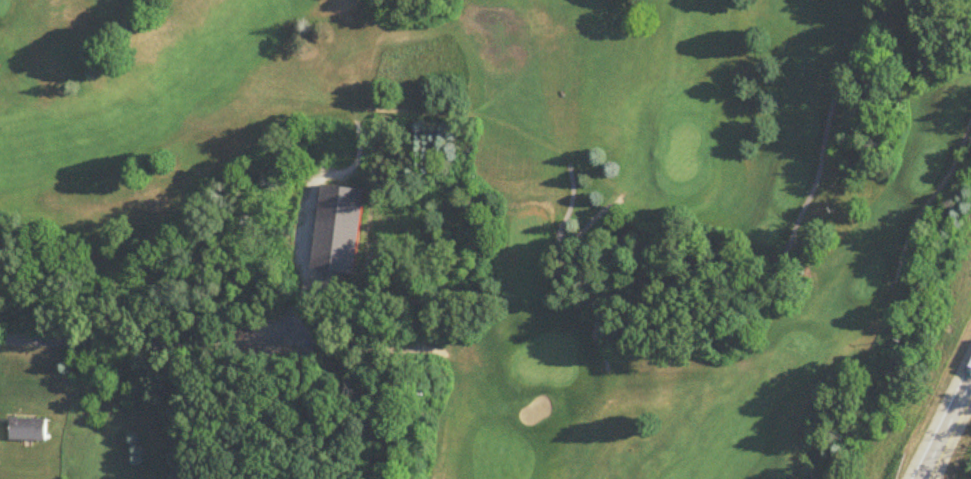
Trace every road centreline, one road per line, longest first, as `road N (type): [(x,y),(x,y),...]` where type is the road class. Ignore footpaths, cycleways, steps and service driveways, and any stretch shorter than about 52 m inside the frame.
road 1 (residential): [(0,333),(319,338)]

